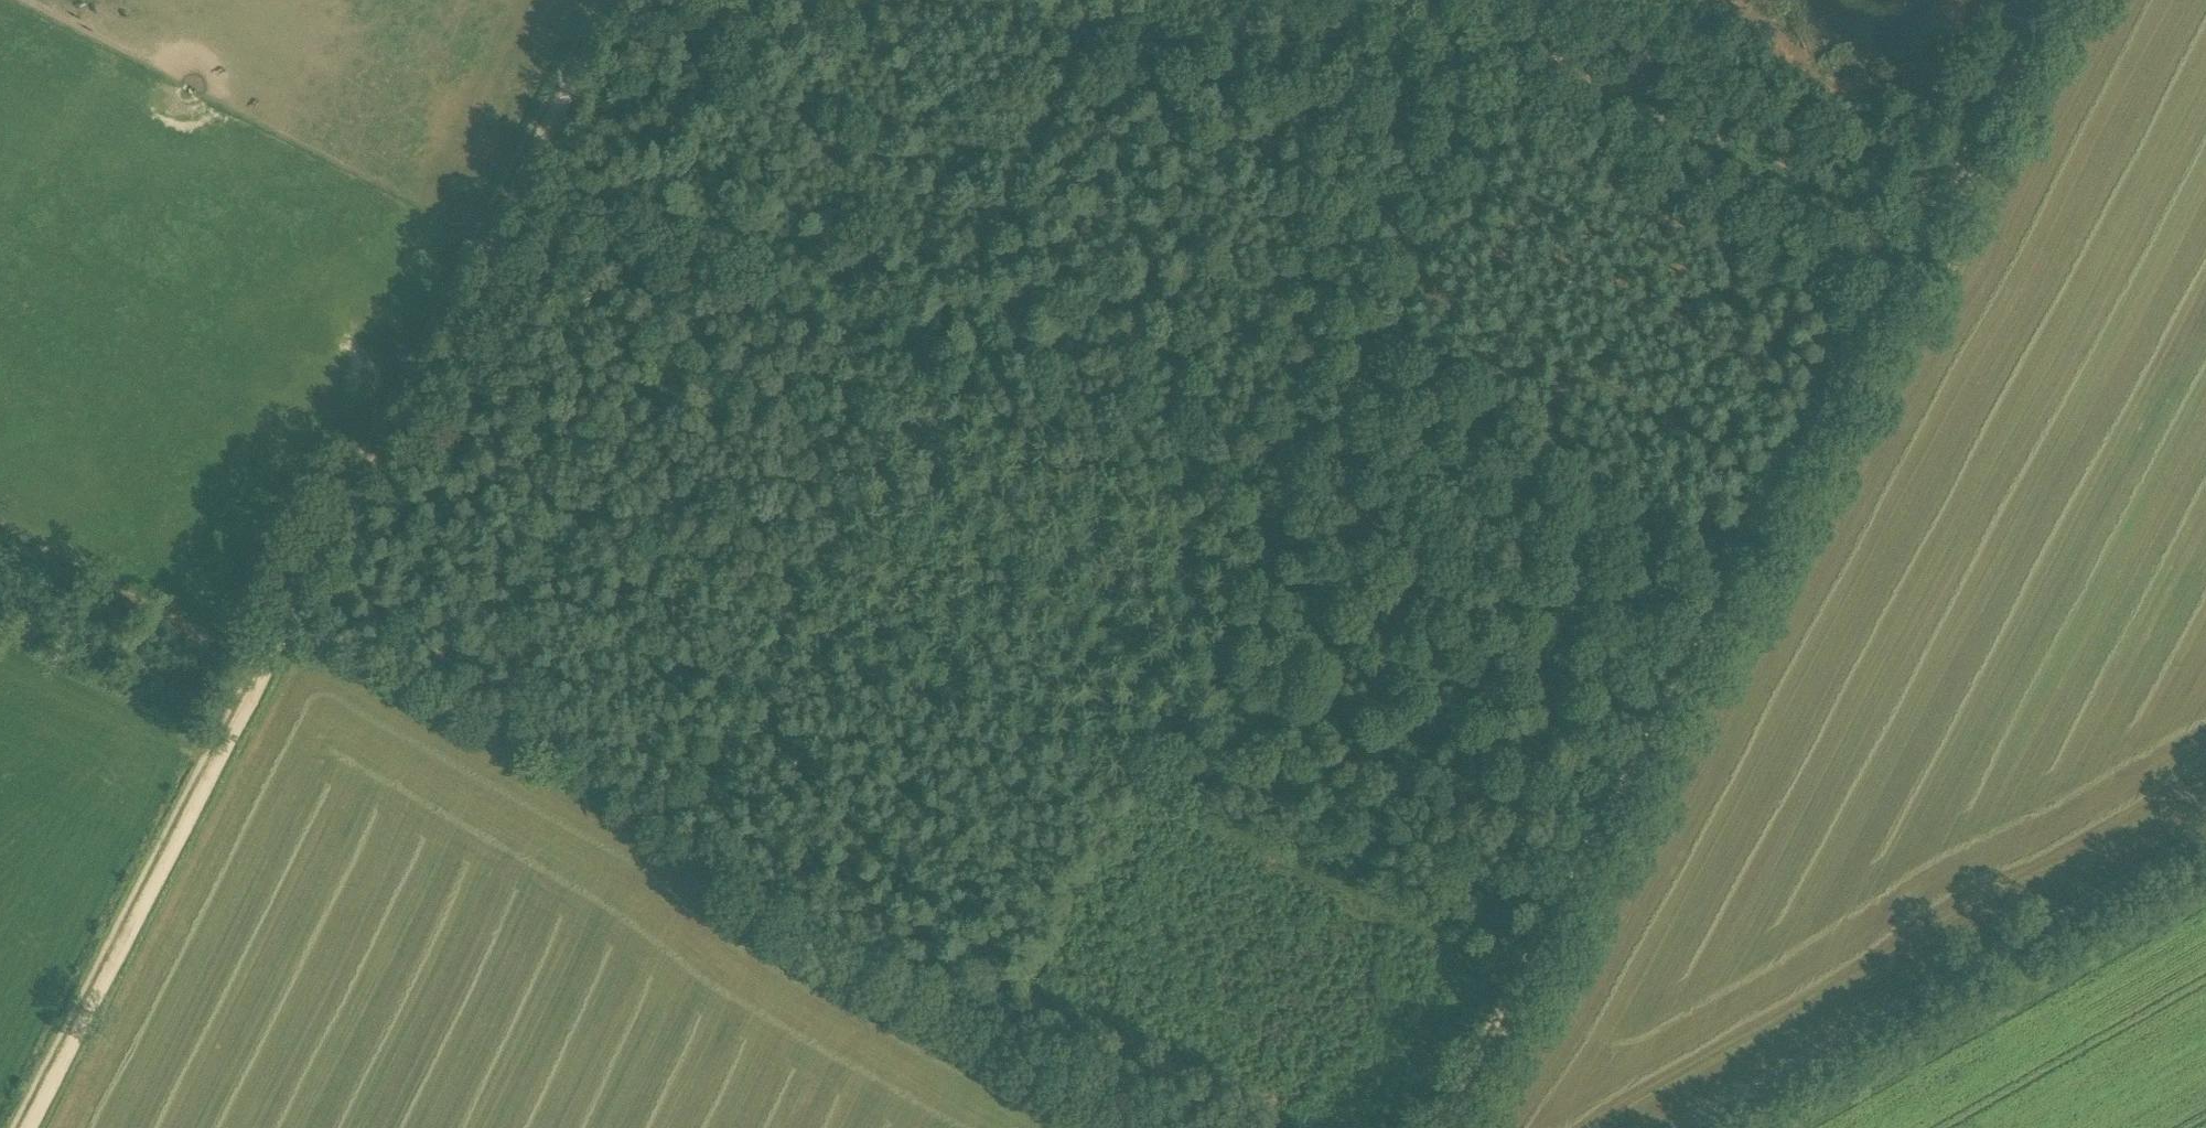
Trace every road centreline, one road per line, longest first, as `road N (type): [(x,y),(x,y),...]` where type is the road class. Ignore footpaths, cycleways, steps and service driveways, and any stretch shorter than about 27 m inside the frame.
road 1 (track): [(2050,0),(1435,1127)]
road 2 (track): [(24,1127),(612,0)]
road 3 (track): [(1523,966),(396,413)]
road 4 (tertiary): [(1681,1127),(2205,843)]

